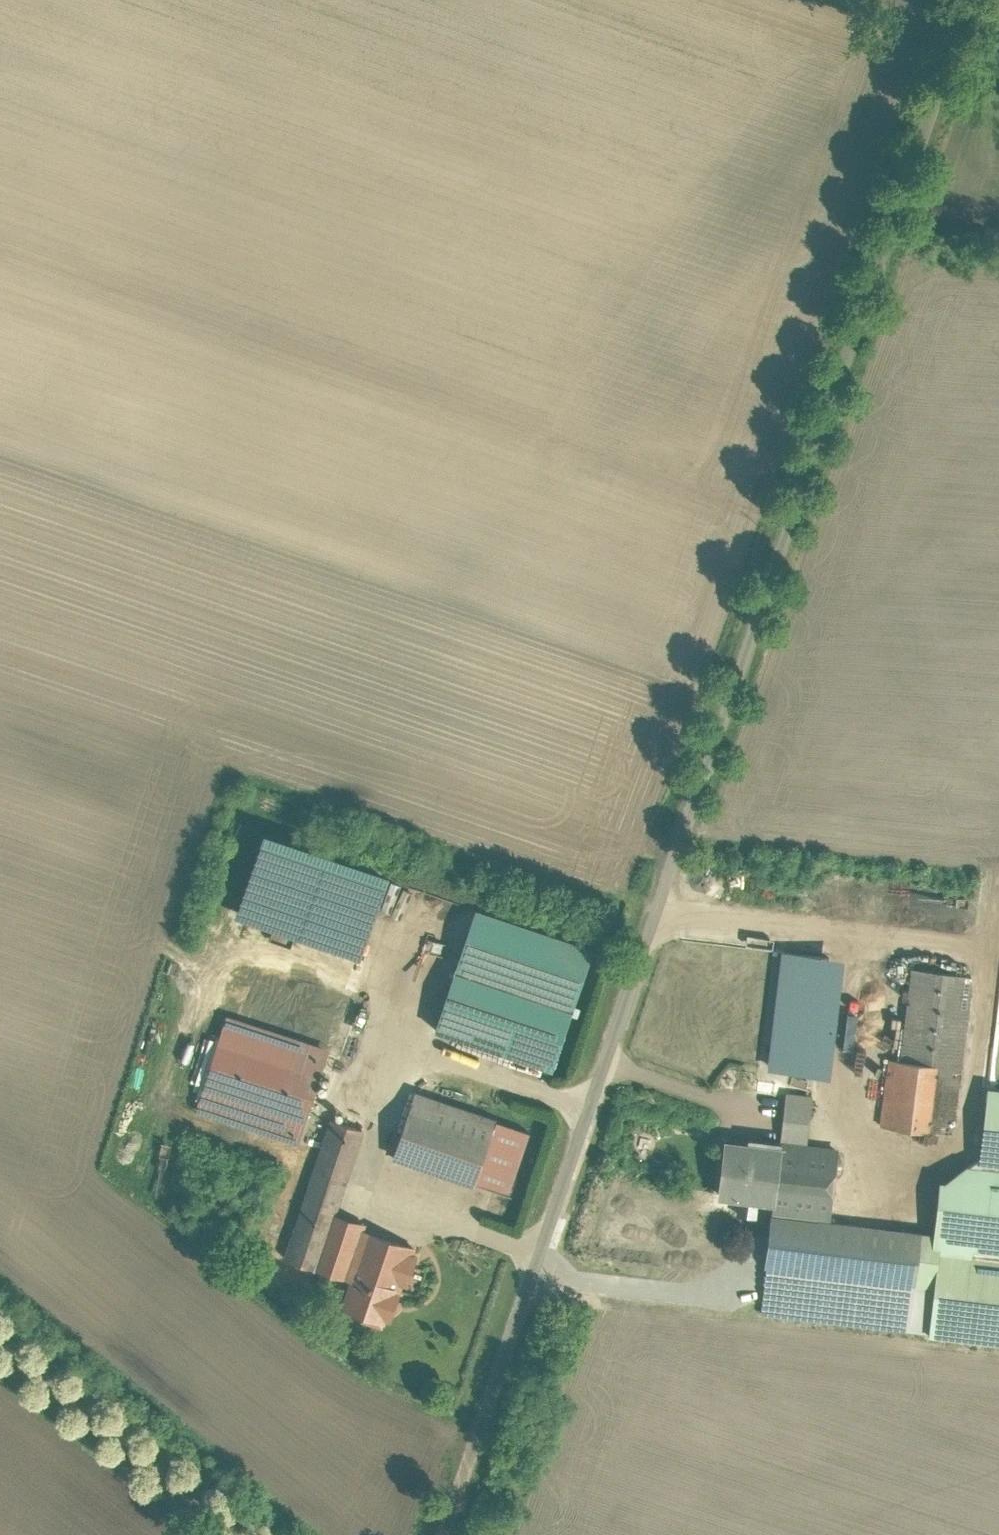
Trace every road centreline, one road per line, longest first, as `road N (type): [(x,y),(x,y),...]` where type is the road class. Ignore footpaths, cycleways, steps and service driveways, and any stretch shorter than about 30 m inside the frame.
road 1 (unclassified): [(973,0),(442,1534)]
road 2 (unclassified): [(0,1349),(233,1534)]

